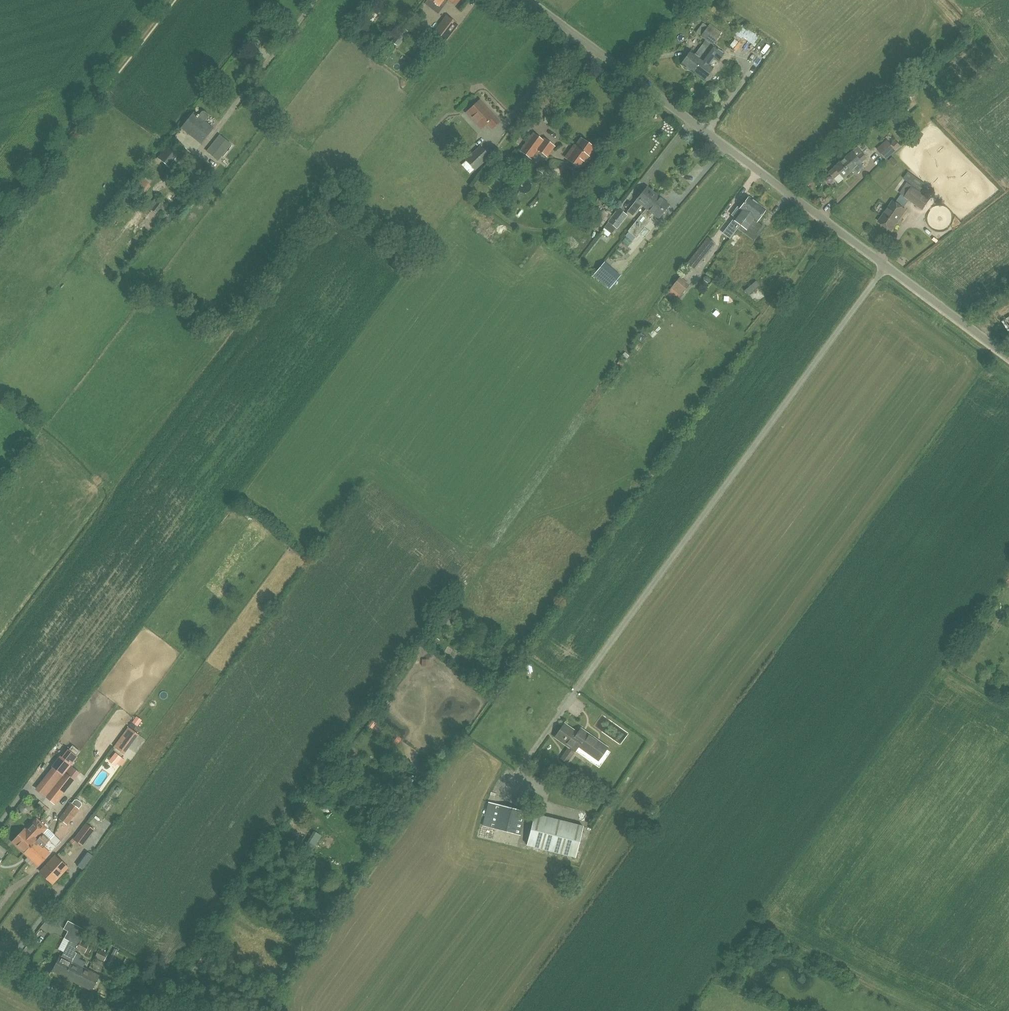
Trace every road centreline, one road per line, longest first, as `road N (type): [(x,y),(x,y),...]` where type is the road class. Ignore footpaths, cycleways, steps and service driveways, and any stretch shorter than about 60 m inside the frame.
road 1 (unclassified): [(1008,356),(526,0)]
road 2 (track): [(0,218),(170,0)]

